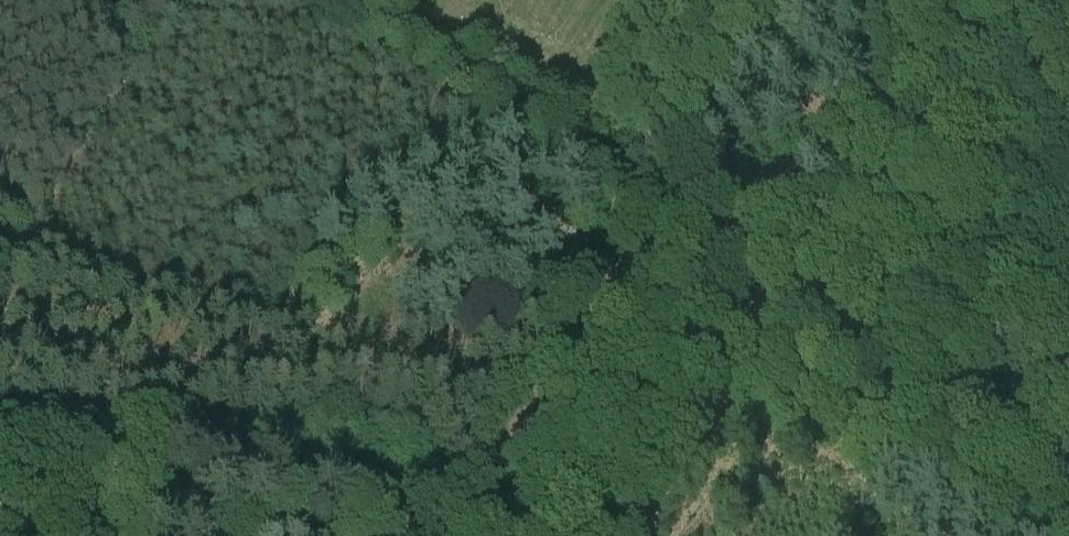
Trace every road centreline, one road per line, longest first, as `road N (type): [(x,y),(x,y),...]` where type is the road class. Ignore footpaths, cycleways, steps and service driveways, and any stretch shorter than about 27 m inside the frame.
road 1 (track): [(344,0),(1068,443)]
road 2 (track): [(689,204),(453,535)]

